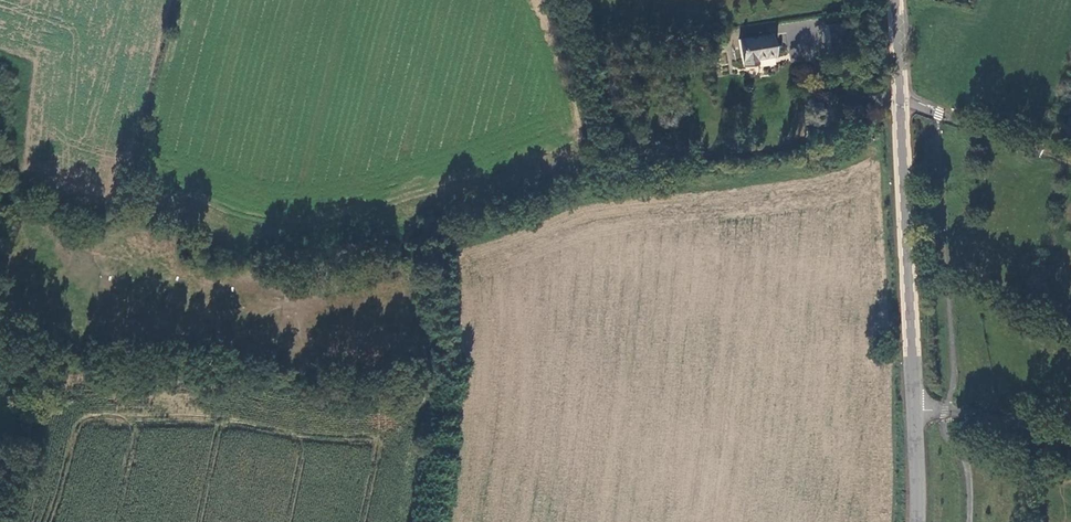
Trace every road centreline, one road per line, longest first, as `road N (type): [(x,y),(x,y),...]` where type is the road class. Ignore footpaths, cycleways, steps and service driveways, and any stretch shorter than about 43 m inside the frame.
road 1 (unclassified): [(895,0),(917,521)]
road 2 (track): [(1070,163),(941,114)]

